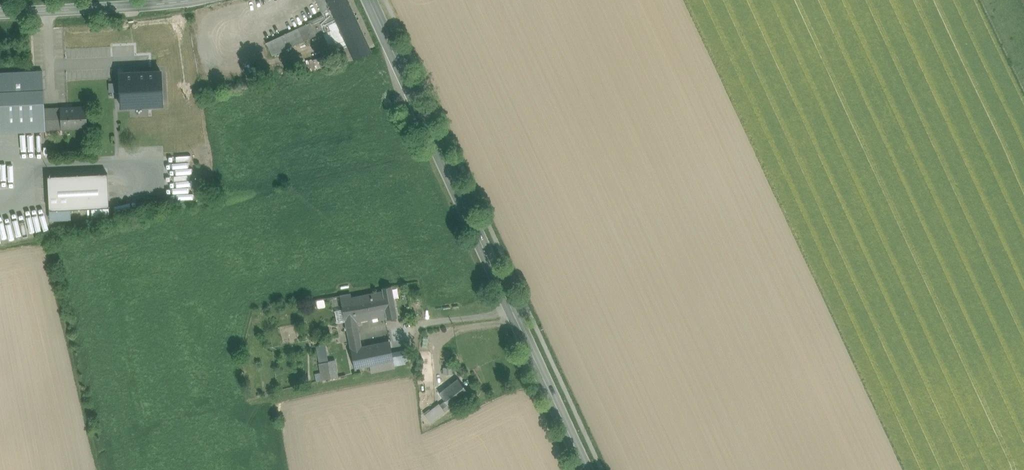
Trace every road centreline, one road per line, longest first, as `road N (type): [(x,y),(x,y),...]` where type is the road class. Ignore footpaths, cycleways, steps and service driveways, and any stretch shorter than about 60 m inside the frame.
road 1 (primary): [(369,0),(585,469)]
road 2 (tertiary): [(0,13),(193,0)]

